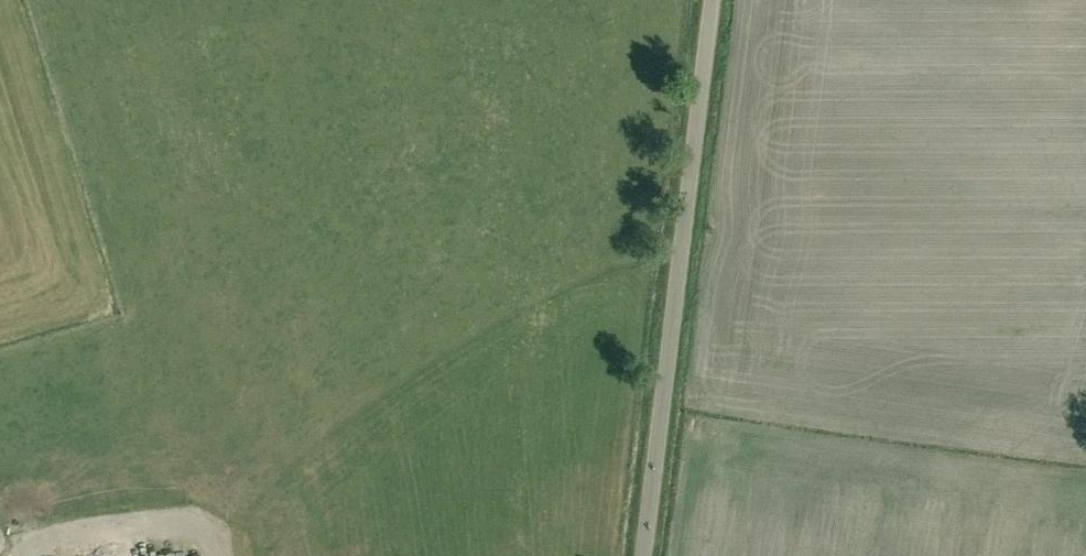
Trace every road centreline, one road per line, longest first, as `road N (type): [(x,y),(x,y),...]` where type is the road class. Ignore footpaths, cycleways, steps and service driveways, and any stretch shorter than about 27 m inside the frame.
road 1 (unclassified): [(642,555),(713,0)]

